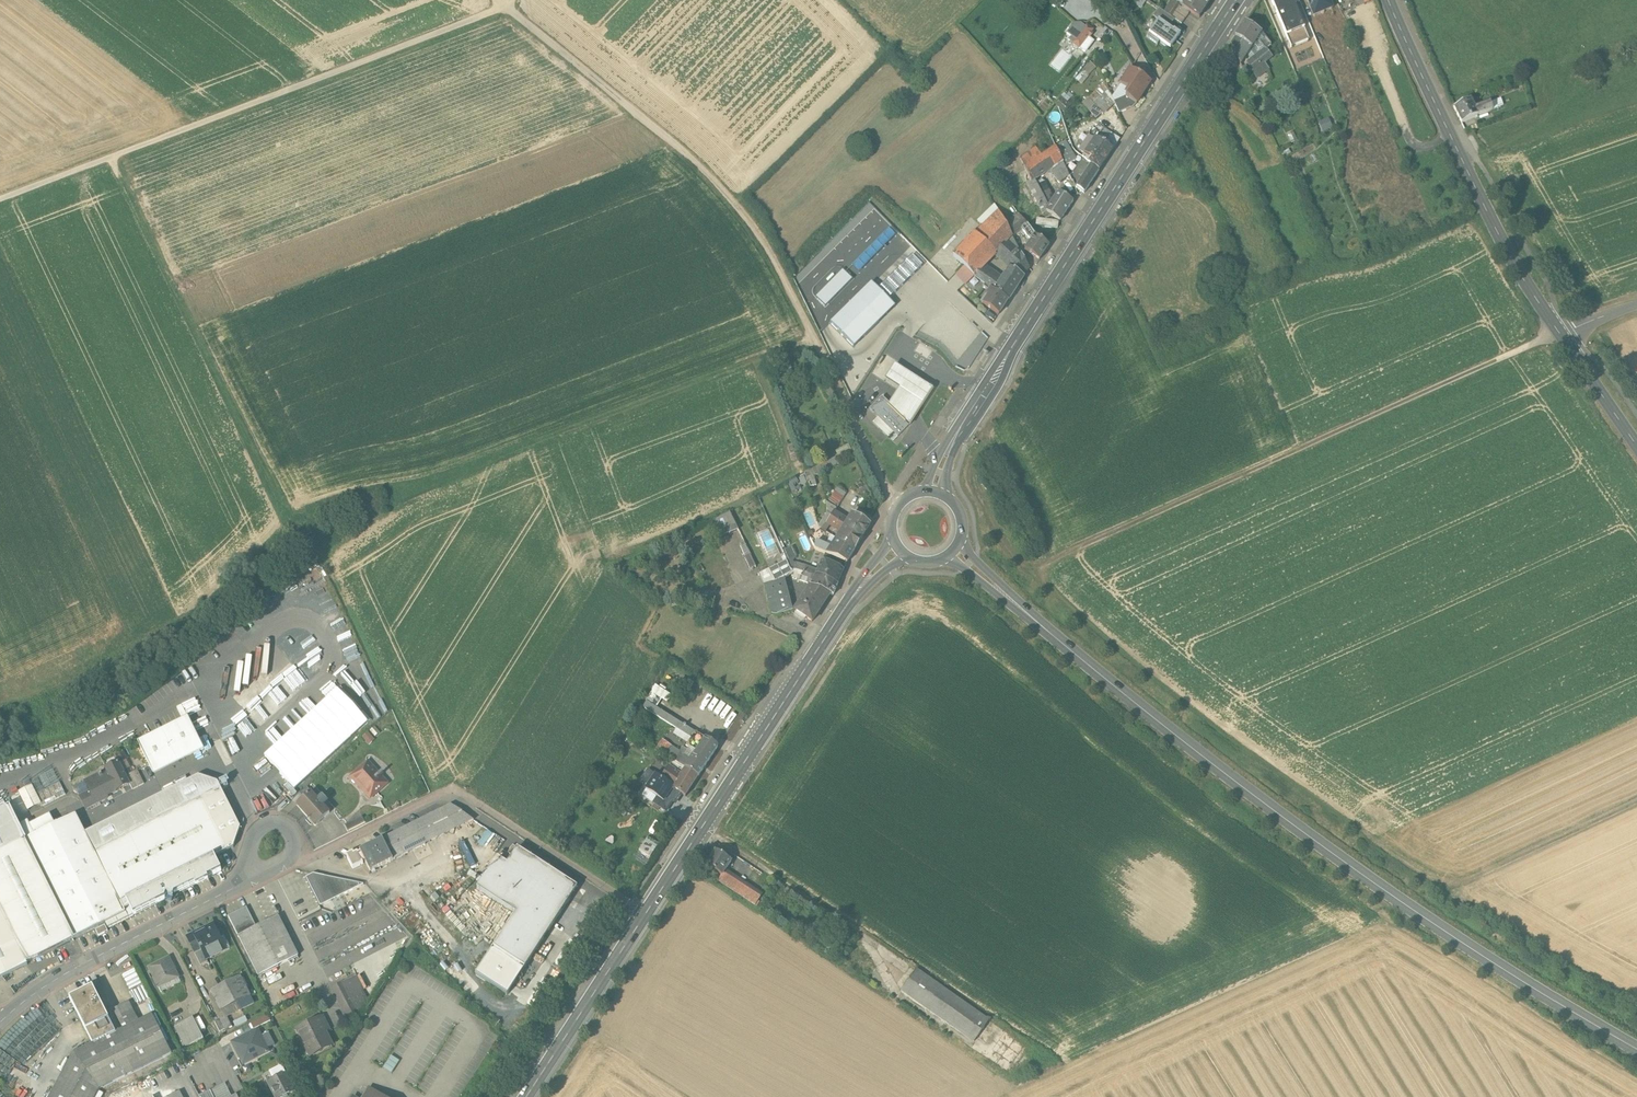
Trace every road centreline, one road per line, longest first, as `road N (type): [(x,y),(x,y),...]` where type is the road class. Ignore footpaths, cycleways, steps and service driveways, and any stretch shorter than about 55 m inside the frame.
road 1 (track): [(813,339),(294,547),(262,566),(163,665),(112,702),(40,731),(0,736)]
road 2 (primary): [(953,550),(1279,813),(1420,913),(1636,1048)]
road 3 (track): [(1636,802),(1445,883),(1174,690),(1046,582)]
road 4 (primary): [(900,546),(858,588),(525,1096)]
road 5 (track): [(902,505),(882,483),(807,323),(741,212),(694,161),(497,0)]
road 6 (secondary): [(934,494),(942,451),(988,392),(1239,0)]
road 7 (track): [(1559,332),(1055,559),(1046,564),(1046,582)]
road 8 (track): [(111,158),(285,516),(366,487),(417,478),(425,490)]
road 9 (track): [(0,200),(511,0)]
road 10 (secondary): [(1389,0),(1516,268),(1636,446)]
road 11 (unclassified): [(0,1021),(41,987),(239,885)]

